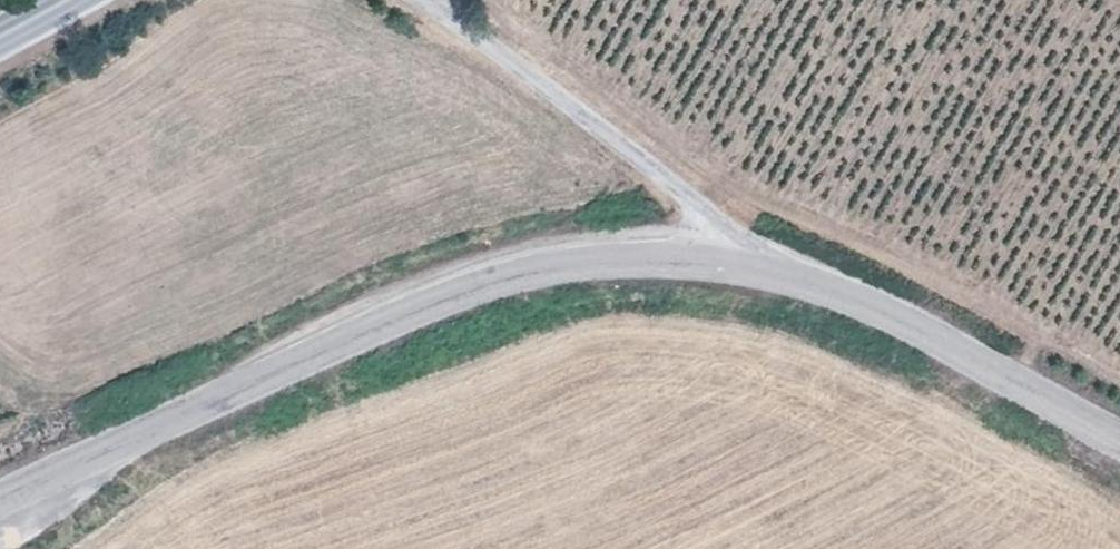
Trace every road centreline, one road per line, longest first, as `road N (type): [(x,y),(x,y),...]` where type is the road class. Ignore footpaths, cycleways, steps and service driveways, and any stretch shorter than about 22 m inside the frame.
road 1 (tertiary): [(0,501),(492,281),(645,257),(735,253)]
road 2 (tertiary): [(735,253),(816,280),(1119,436)]
road 3 (unclassified): [(413,0),(698,203),(735,253)]

